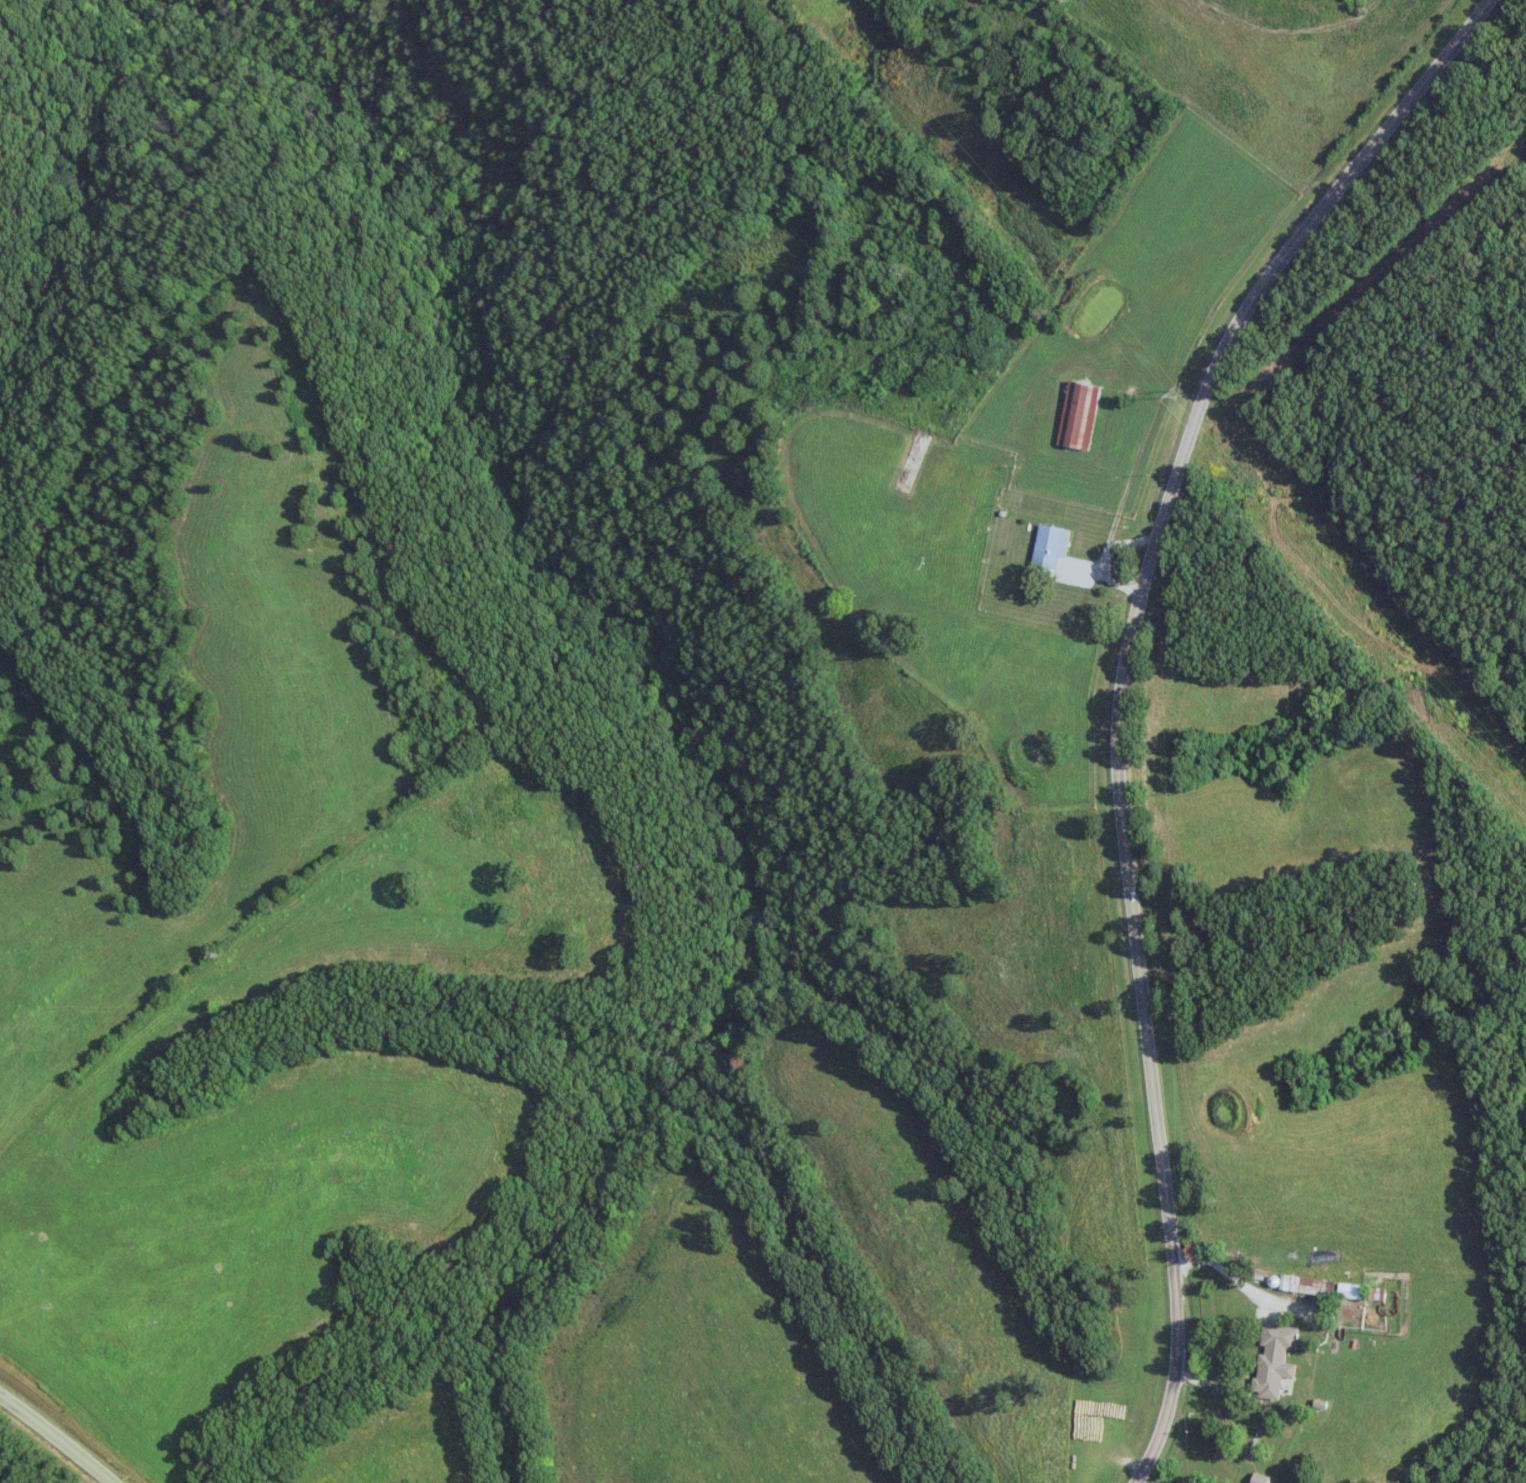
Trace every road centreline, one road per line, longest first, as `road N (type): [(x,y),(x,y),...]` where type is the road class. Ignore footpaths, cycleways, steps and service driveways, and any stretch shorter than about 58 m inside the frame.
road 1 (secondary): [(1134,1482),(1160,1428),(1176,1354),(1177,1276),(1117,761),(1142,598),(1201,409),(1262,287),(1491,0)]
road 2 (secondary): [(0,1392),(122,1482)]

